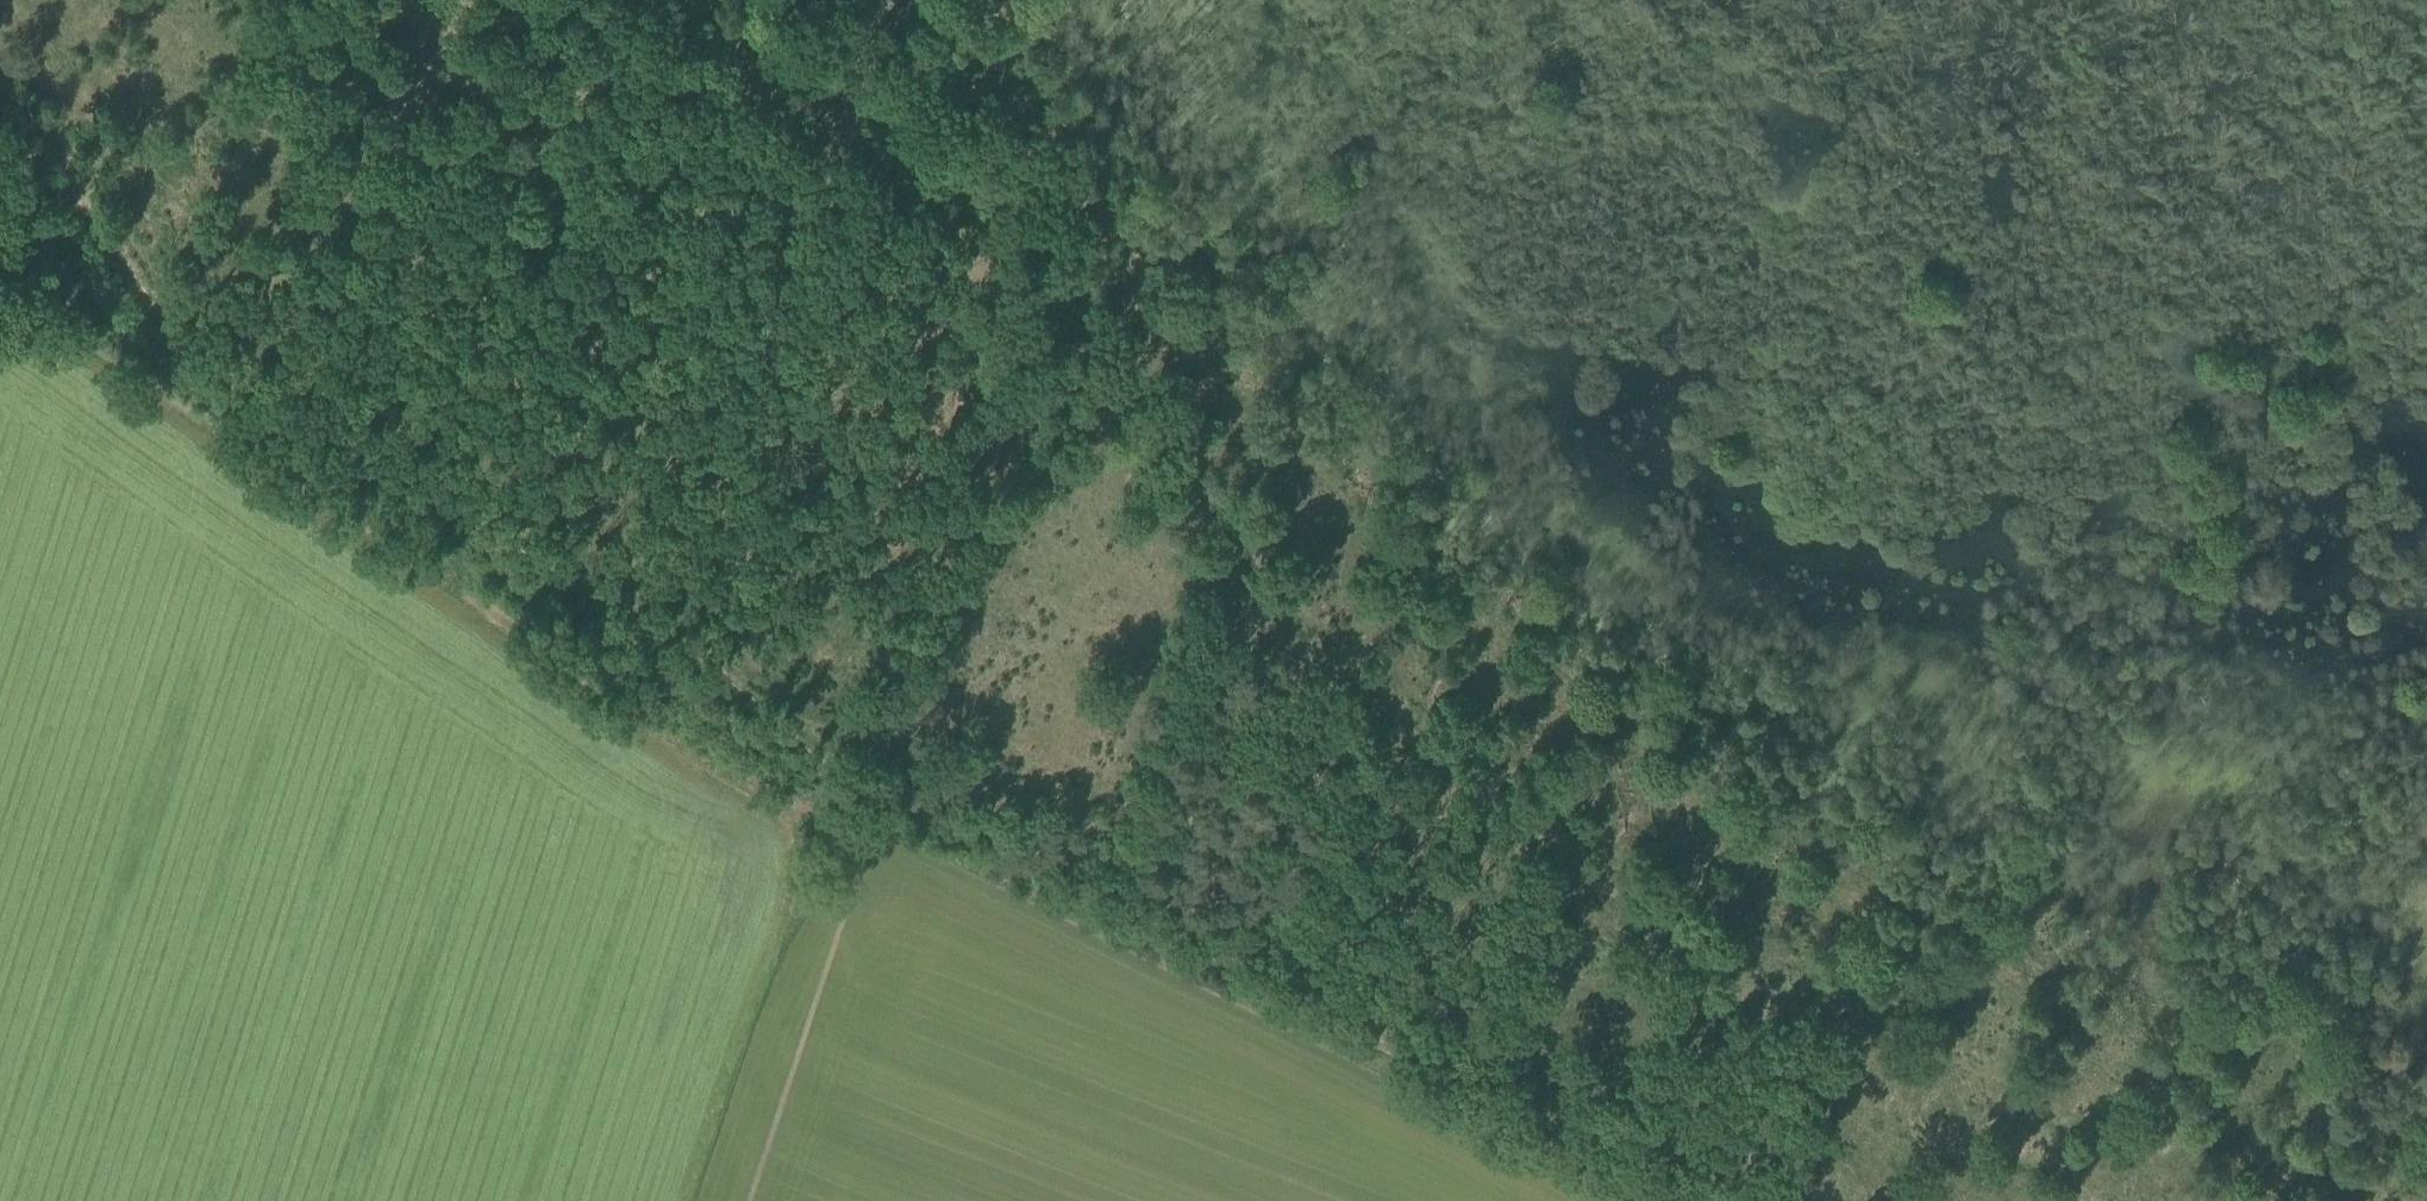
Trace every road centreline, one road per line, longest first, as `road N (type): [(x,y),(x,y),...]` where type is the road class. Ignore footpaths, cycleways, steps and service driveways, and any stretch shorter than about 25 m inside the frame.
road 1 (track): [(0,96),(83,140),(207,315),(793,727),(858,805),(1645,1200)]

